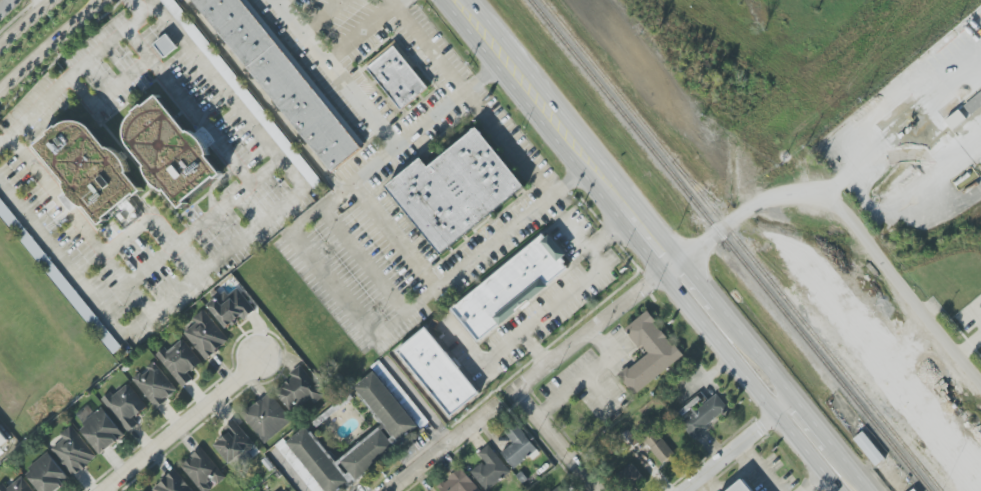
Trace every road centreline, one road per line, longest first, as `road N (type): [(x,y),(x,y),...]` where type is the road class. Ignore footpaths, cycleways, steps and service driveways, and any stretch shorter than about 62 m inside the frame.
road 1 (primary): [(668,263),(669,284),(836,490)]
road 2 (residential): [(980,382),(822,188)]
road 3 (residential): [(706,245),(668,263),(508,393)]
road 4 (residential): [(101,490),(257,360)]
road 5 (residential): [(793,394),(678,490)]
road 6 (residential): [(497,402),(387,490)]
road 7 (tertiary): [(0,89),(101,0)]
road 8 (primary): [(595,159),(504,62)]
road 9 (residential): [(599,490),(516,388)]
road 10 (residential): [(706,245),(749,211),(822,188)]

